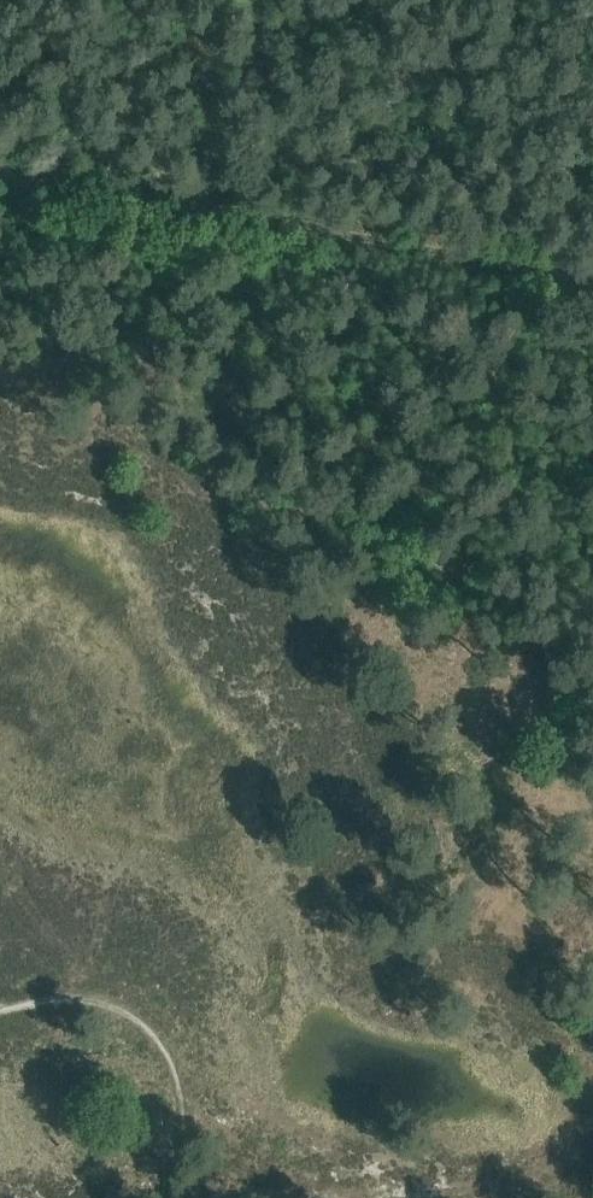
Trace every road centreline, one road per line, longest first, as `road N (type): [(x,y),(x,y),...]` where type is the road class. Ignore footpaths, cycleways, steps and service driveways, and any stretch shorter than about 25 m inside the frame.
road 1 (track): [(592,274),(0,166)]

